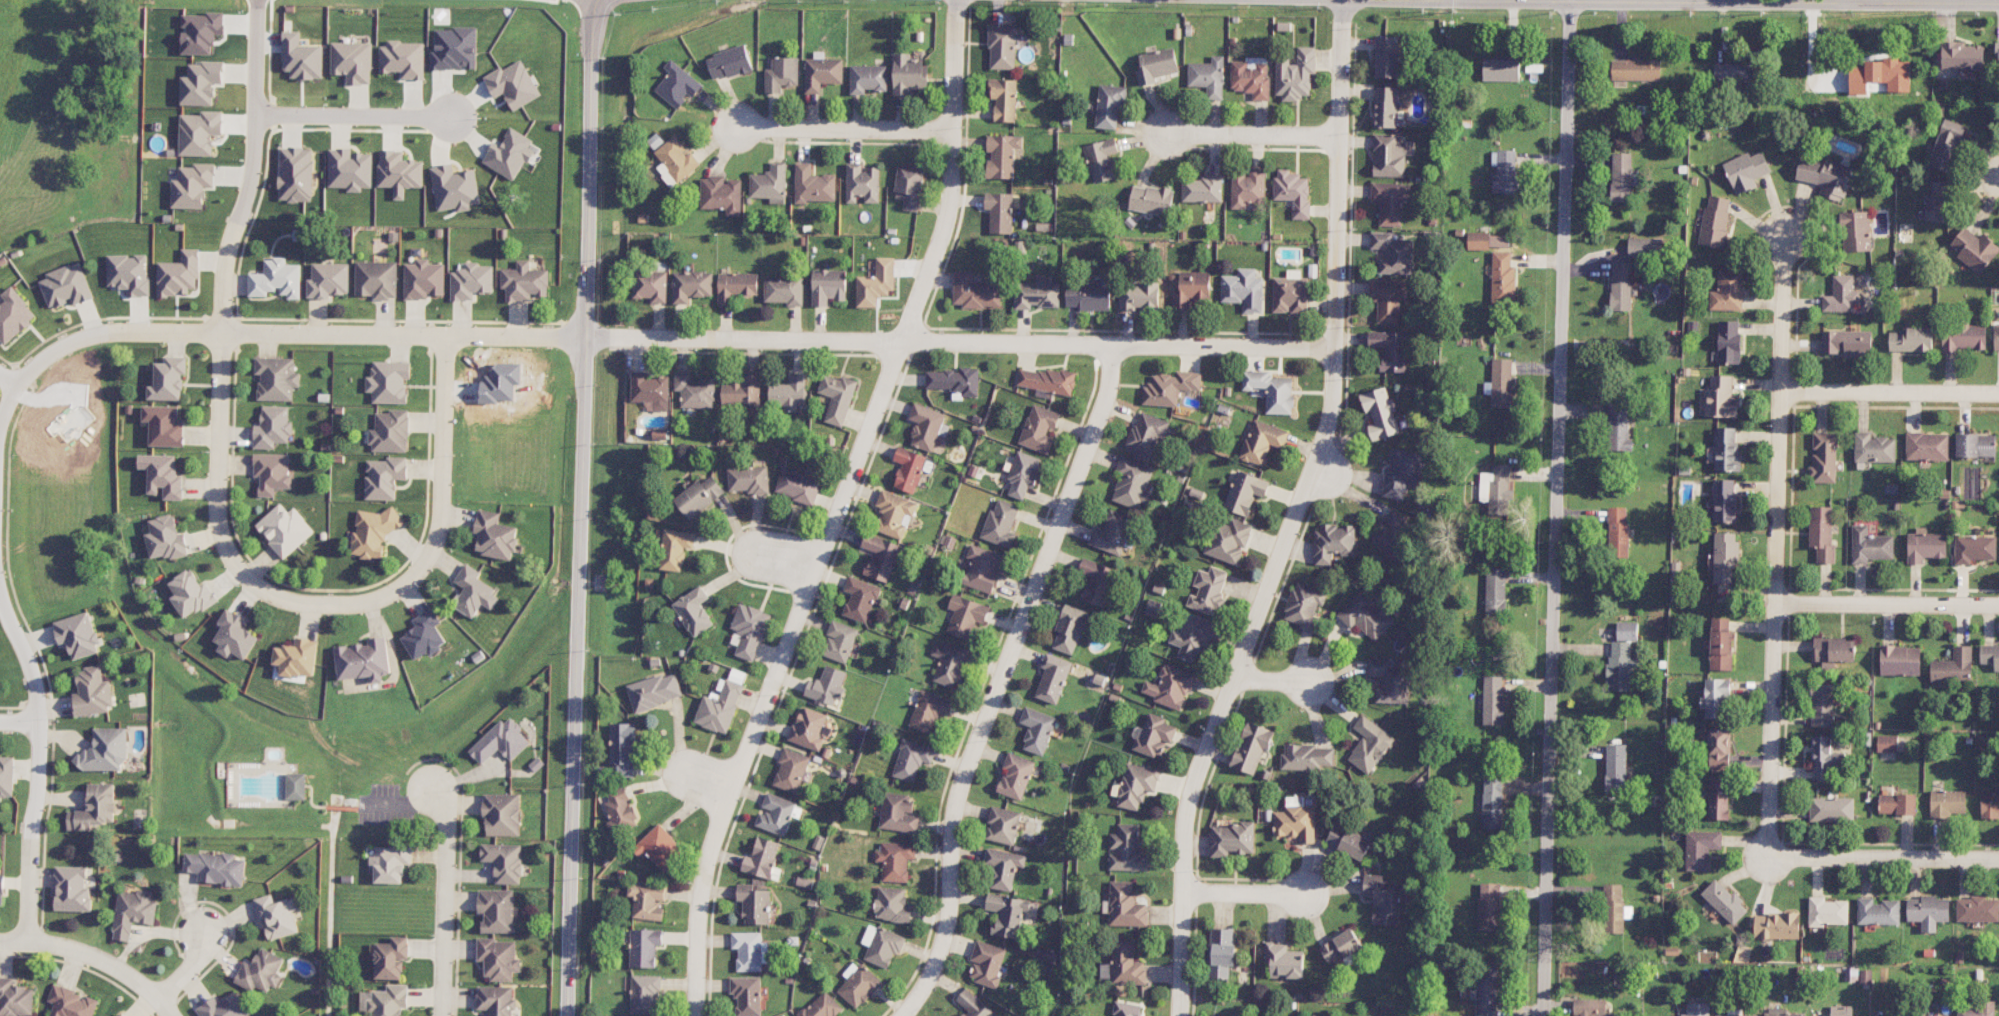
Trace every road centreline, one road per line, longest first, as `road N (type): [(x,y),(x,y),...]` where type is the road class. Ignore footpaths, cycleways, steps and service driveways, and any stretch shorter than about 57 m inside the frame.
road 1 (residential): [(1332,347),(125,331),(73,342),(16,384)]
road 2 (residential): [(957,0),(944,227),(705,871),(696,1015)]
road 3 (residential): [(1343,0),(1328,407),(1190,796),(1178,1015)]
road 4 (tertiary): [(596,1),(568,1015)]
road 5 (residential): [(1570,1),(1544,1015)]
road 6 (residential): [(1110,345),(1111,388),(969,745),(949,818),(943,938),(927,985),(899,1015)]
road 7 (residential): [(1785,213),(1768,856)]
road 8 (residential): [(259,0),(255,150),(222,290),(218,511),(238,566),(280,597)]
road 9 (tertiary): [(1998,4),(1446,0)]
road 10 (residential): [(280,597),(375,601),(404,586),(427,559),(440,522),(446,335)]
road 11 (residential): [(27,939),(38,691),(0,595)]
road 12 (residential): [(442,1015),(447,815),(416,770)]
road 13 (residential): [(952,129),(710,127)]
road 14 (residential): [(1768,856),(1998,858)]
road 15 (residential): [(1775,602),(1998,604)]
road 16 (residential): [(1998,392),(1780,391)]
road 17 (residential): [(256,114),(452,116)]
road 18 (residential): [(1339,135),(1143,133)]
road 19 (residential): [(172,1015),(104,959),(59,944),(0,939)]
road 20 (residential): [(1181,893),(1314,894)]

